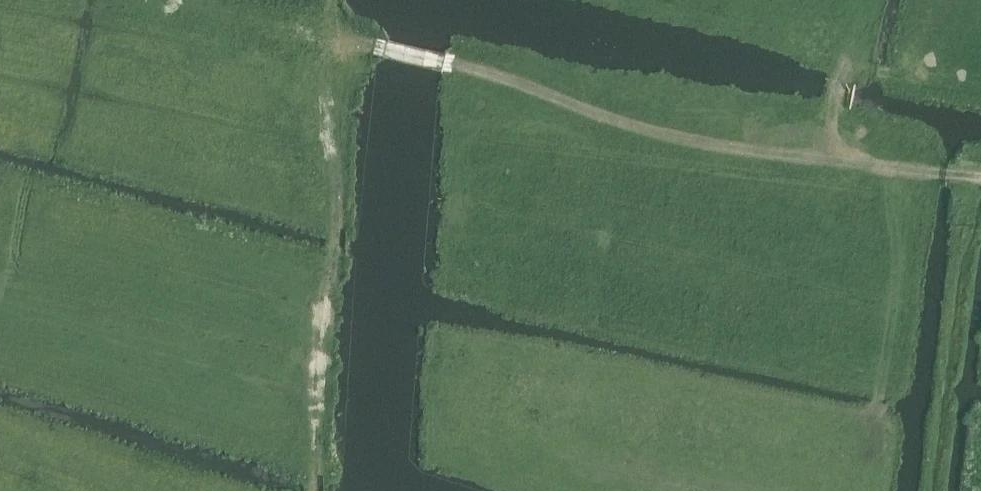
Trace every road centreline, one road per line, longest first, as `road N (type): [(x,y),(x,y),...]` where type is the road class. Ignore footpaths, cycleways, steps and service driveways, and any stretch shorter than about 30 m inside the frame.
road 1 (track): [(835,156),(720,148),(377,44)]
road 2 (track): [(316,490),(323,299),(363,46)]
road 3 (track): [(976,174),(835,156)]

